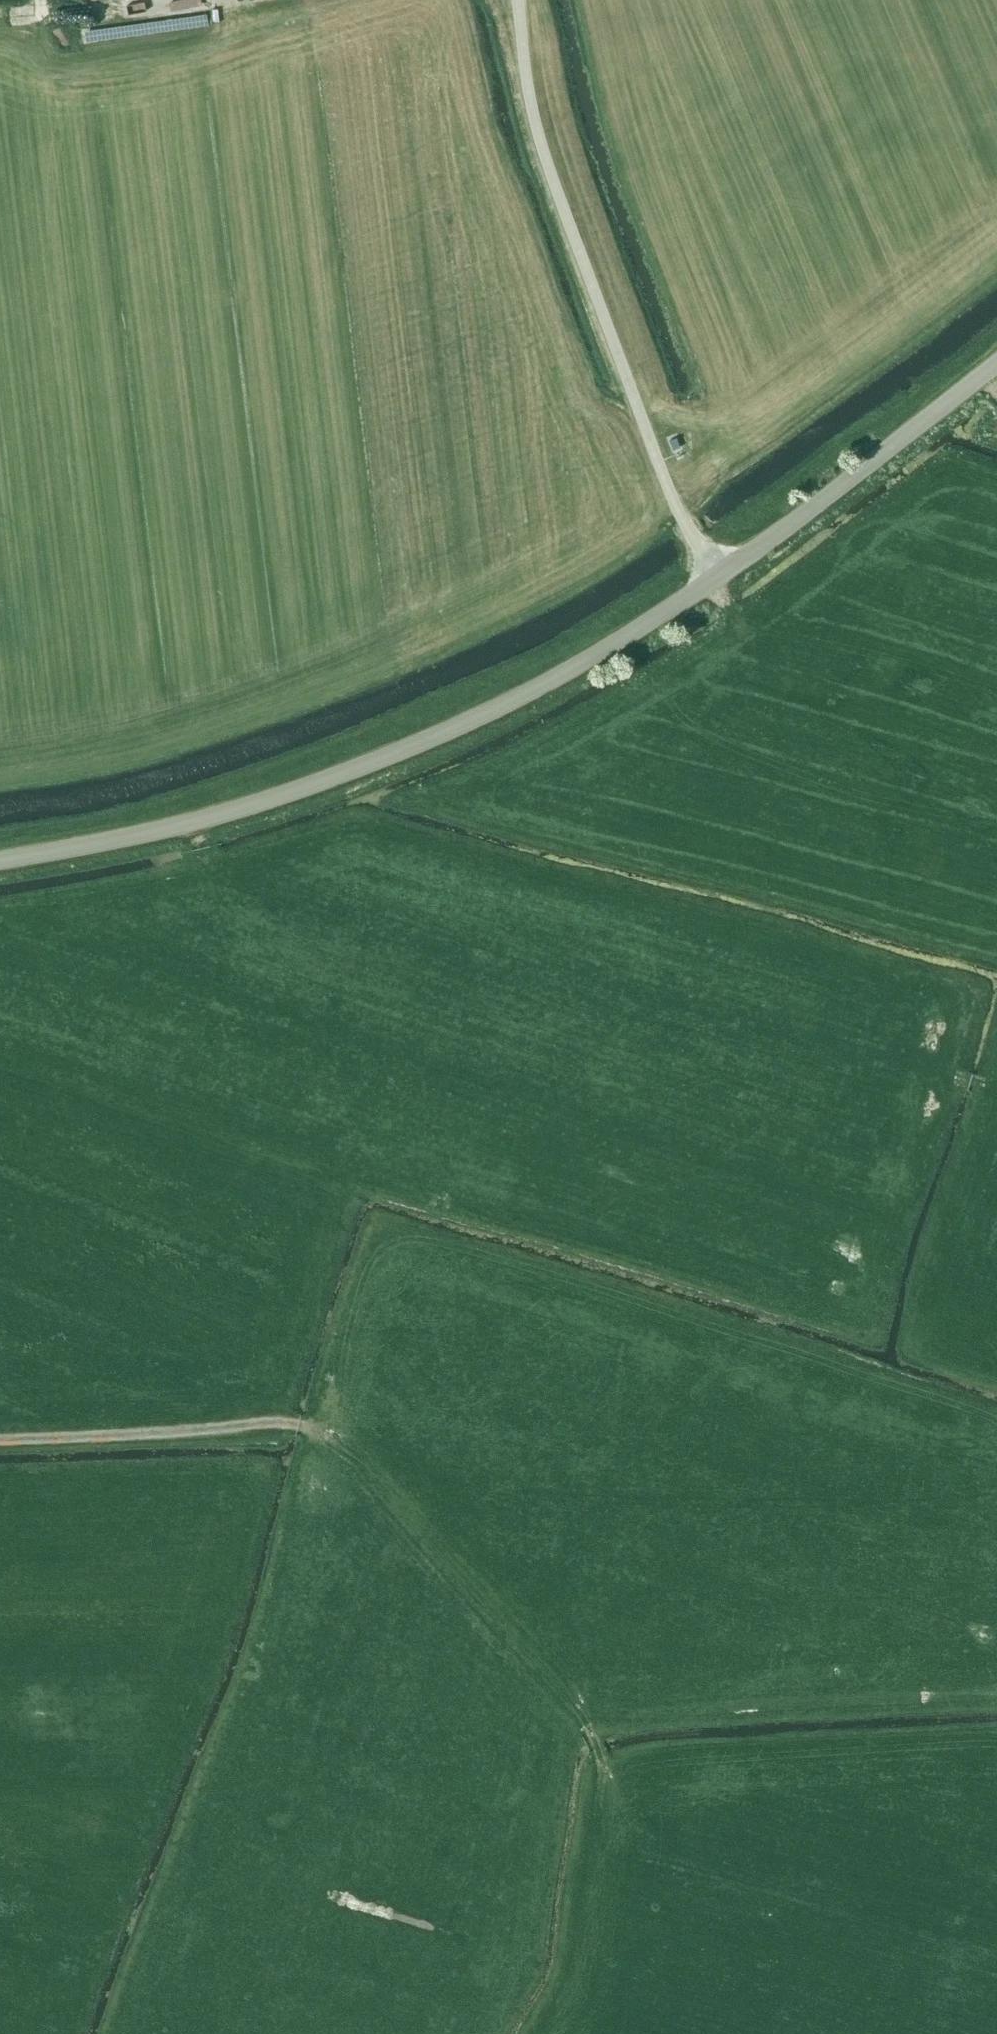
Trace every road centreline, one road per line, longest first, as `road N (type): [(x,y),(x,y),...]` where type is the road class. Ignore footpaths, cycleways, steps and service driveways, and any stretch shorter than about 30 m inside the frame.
road 1 (tertiary): [(0,862),(227,815),(321,784),(536,690),(722,572),(996,364)]

